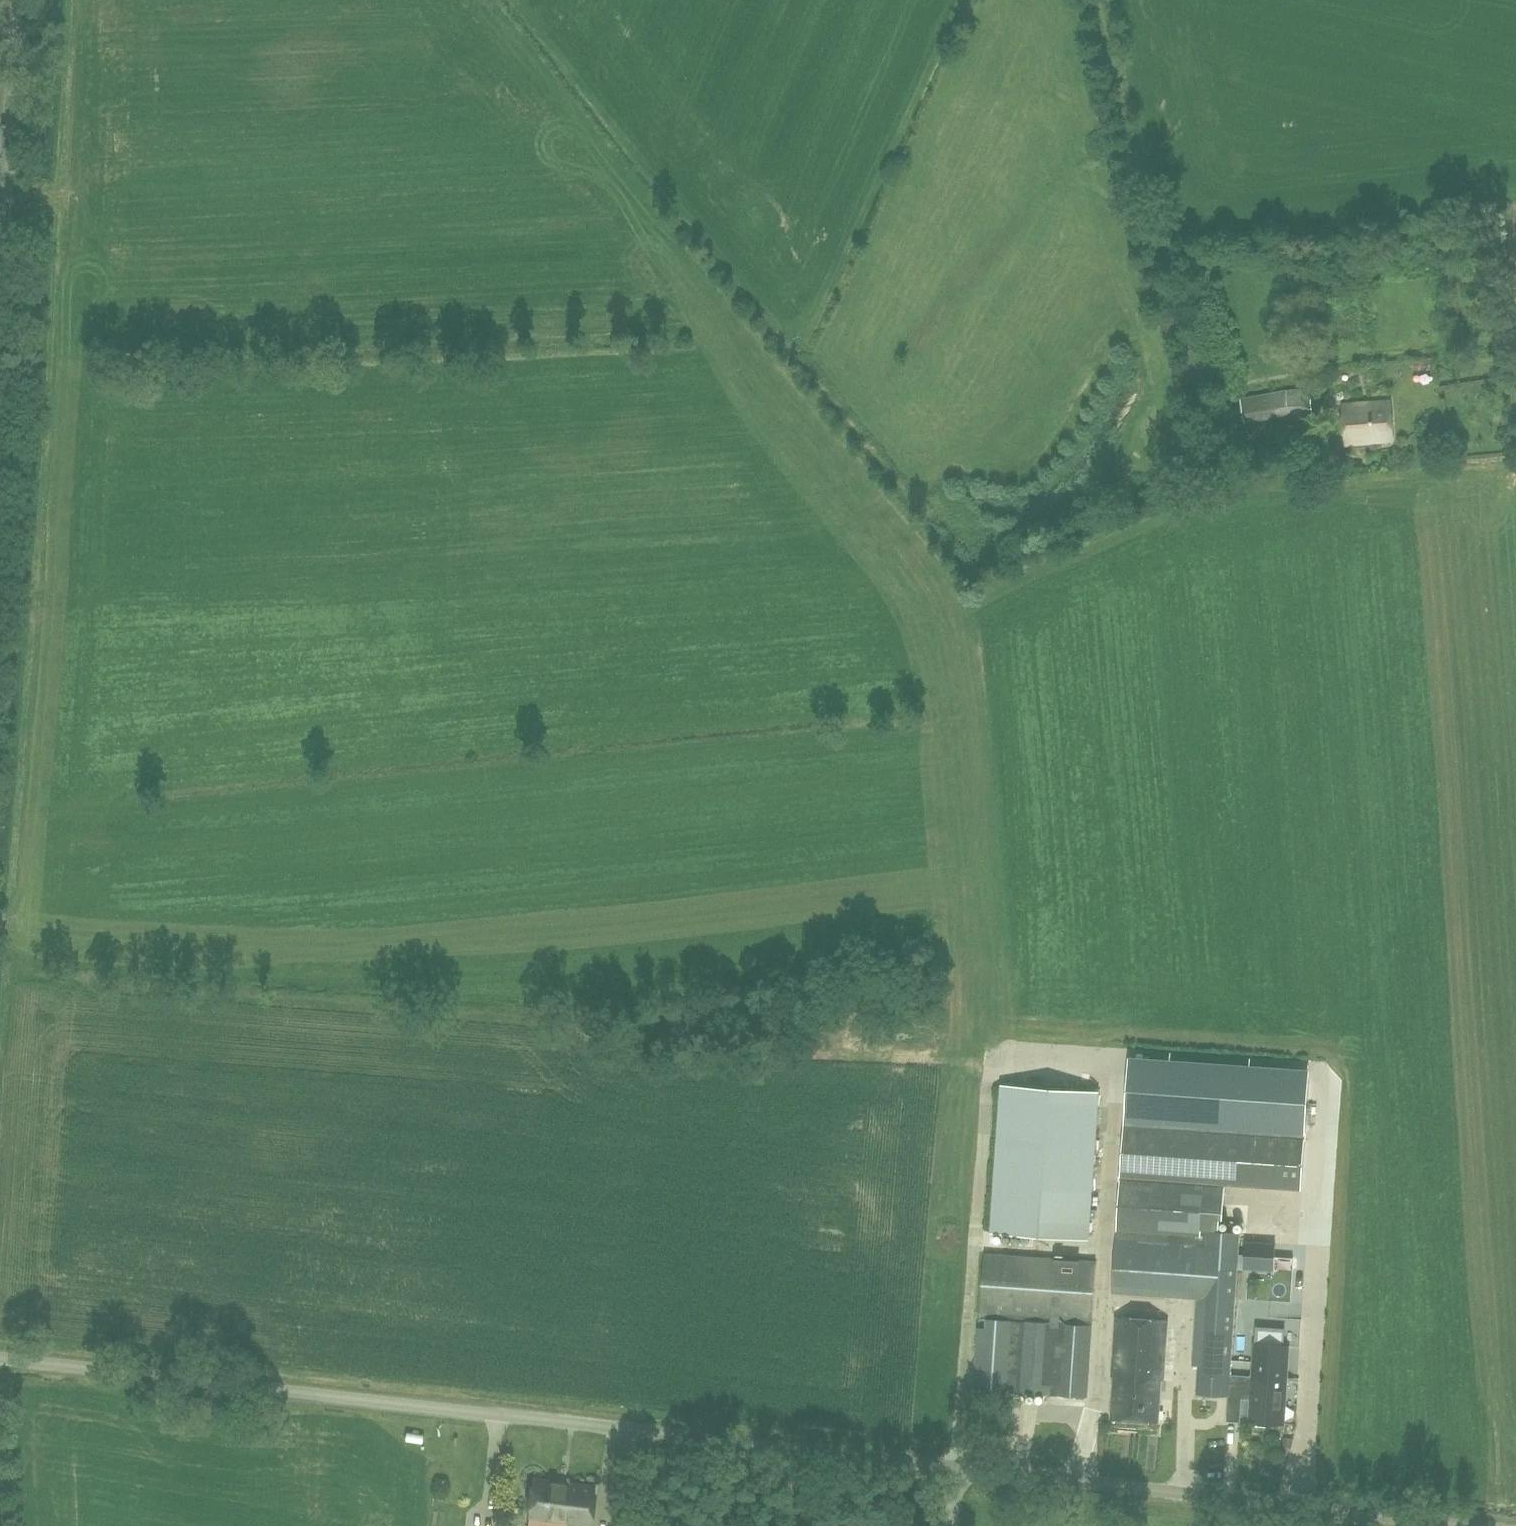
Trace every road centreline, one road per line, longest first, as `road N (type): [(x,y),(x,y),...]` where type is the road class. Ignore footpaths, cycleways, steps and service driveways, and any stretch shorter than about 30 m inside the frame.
road 1 (unclassified): [(1458,1525),(0,1358)]
road 2 (track): [(1093,0),(1198,387),(1214,397)]
road 3 (unclassified): [(0,269),(18,0)]

